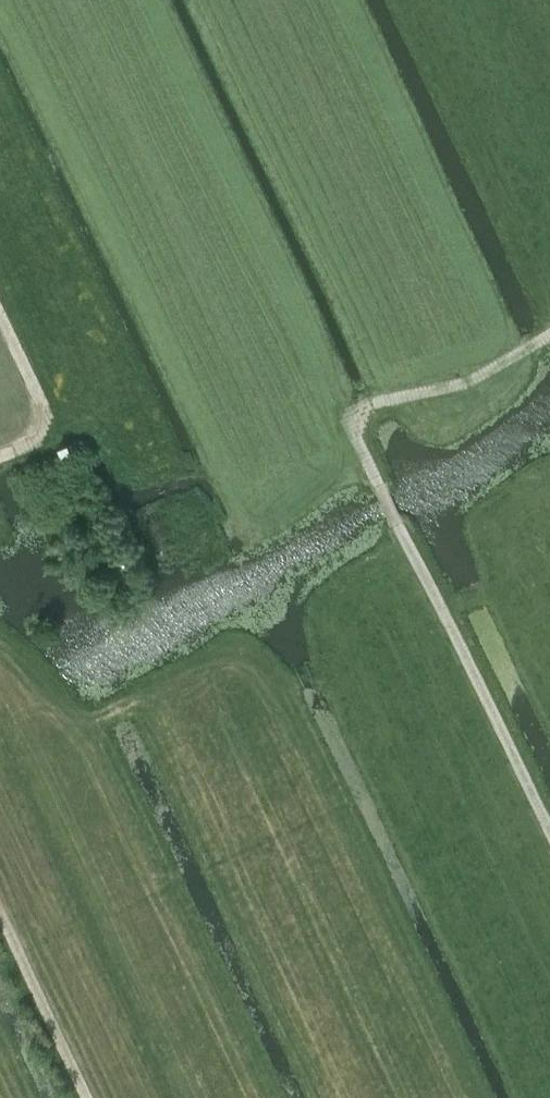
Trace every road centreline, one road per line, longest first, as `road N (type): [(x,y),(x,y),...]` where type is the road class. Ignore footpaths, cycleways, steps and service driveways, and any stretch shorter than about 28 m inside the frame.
road 1 (track): [(549,341),(490,375),(380,403),(362,417),(362,442),(549,845)]
road 2 (track): [(88,1097),(0,909)]
road 3 (track): [(0,316),(44,425),(34,441),(0,456)]

